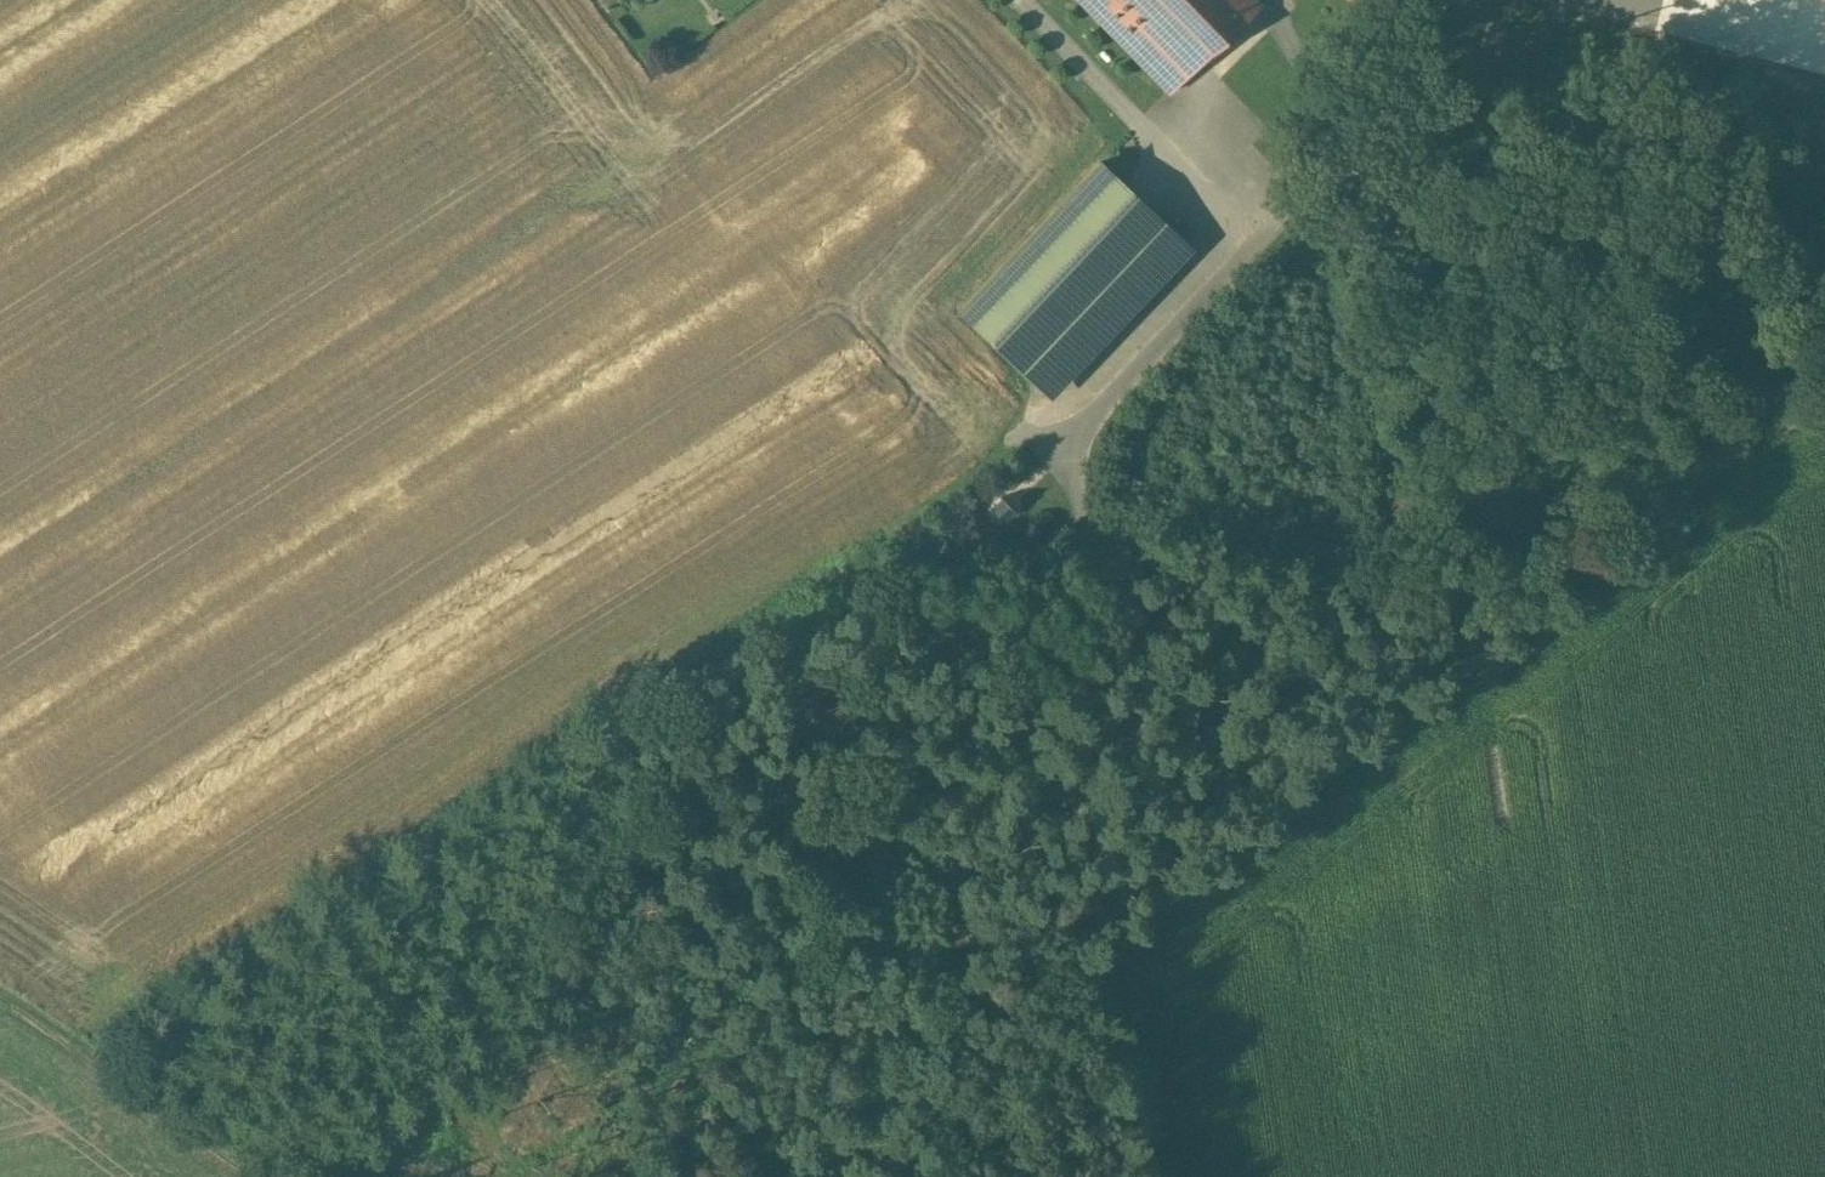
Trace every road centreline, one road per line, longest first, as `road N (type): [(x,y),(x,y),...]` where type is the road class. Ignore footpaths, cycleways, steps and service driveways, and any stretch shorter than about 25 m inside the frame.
road 1 (track): [(0,988),(284,1176)]

